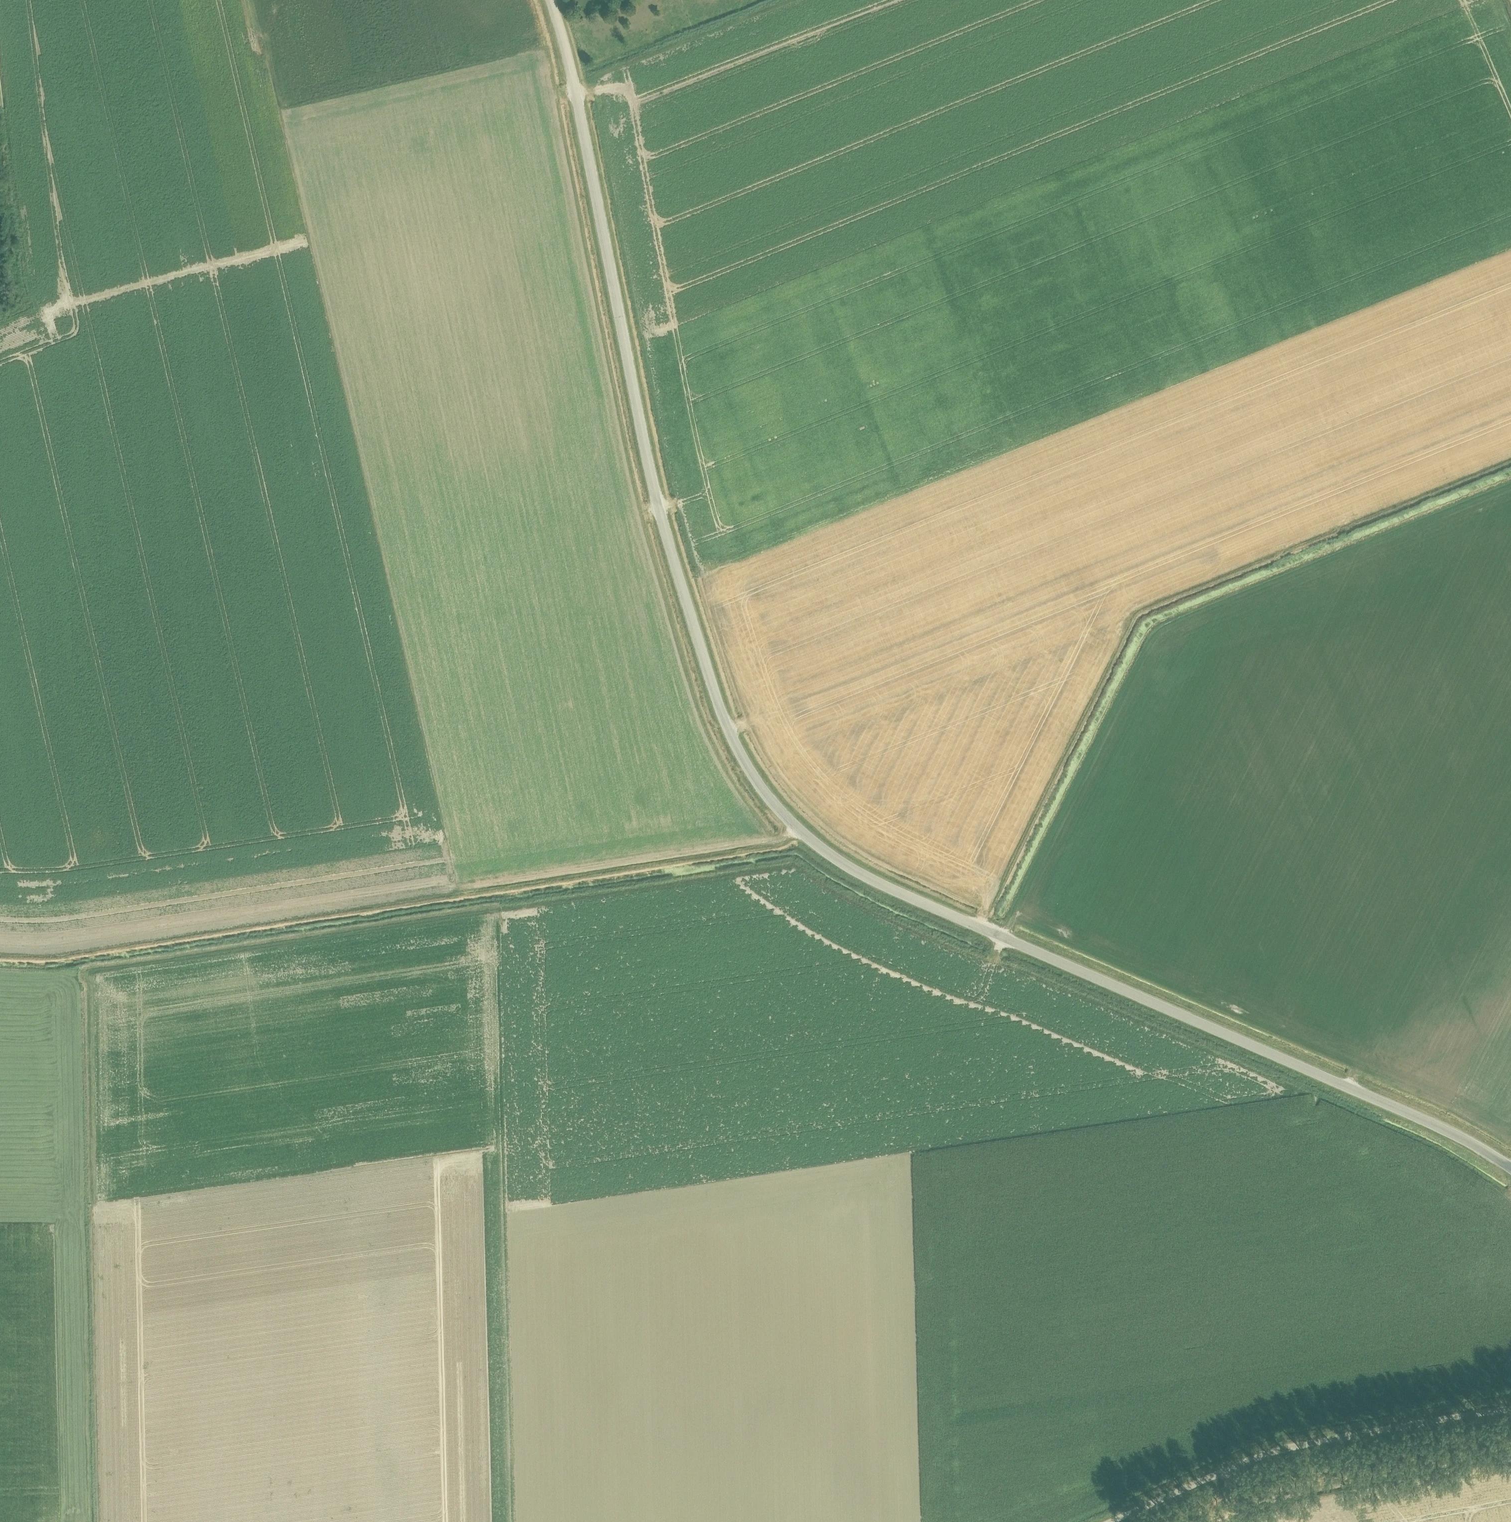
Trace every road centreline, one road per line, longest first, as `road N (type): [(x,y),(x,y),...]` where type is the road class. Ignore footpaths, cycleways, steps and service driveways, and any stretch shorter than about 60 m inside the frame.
road 1 (unclassified): [(1510,1166),(1339,1082),(908,903),(794,830),(762,796),(735,742),(669,531),(578,89),(551,0)]
road 2 (unclassified): [(1111,1521),(1272,1452),(1510,1410)]

